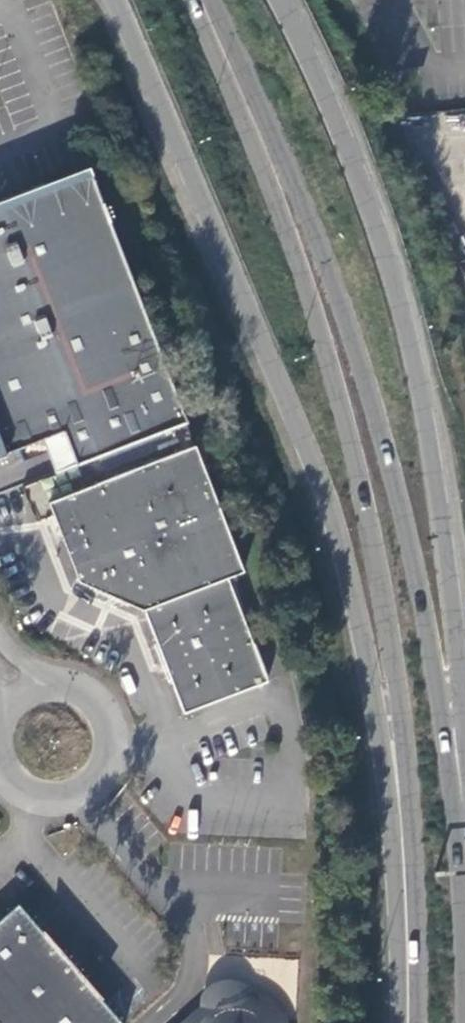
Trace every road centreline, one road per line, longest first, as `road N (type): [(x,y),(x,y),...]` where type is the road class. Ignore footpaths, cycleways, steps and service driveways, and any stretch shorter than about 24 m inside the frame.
road 1 (primary): [(117,0),(332,510),(406,864)]
road 2 (trunk): [(199,0),(291,241),(366,502),(407,752),(406,864)]
road 3 (trunk): [(464,845),(417,577),(376,413),(315,231),(207,0)]
road 4 (primary): [(464,697),(413,331),(348,143),(284,0)]
road 5 (unclassified): [(0,761),(18,786),(49,799),(84,792),(109,764),(106,712),(82,689),(48,683)]
road 6 (primary): [(406,864),(410,1022)]

